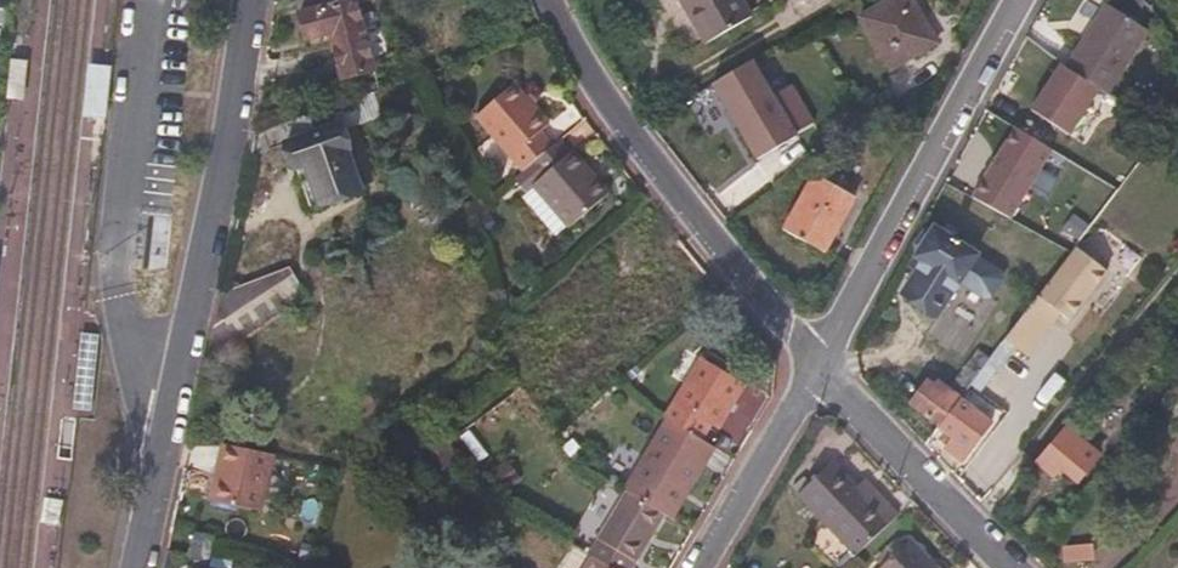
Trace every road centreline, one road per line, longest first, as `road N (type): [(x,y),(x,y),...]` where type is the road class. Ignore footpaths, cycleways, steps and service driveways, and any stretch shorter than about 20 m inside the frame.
road 1 (residential): [(250,0),(219,200),(140,567)]
road 2 (residential): [(552,0),(591,75),(815,375)]
road 3 (residential): [(815,375),(1022,0)]
road 4 (residential): [(815,375),(1001,567)]
road 5 (residential): [(704,567),(815,375)]

